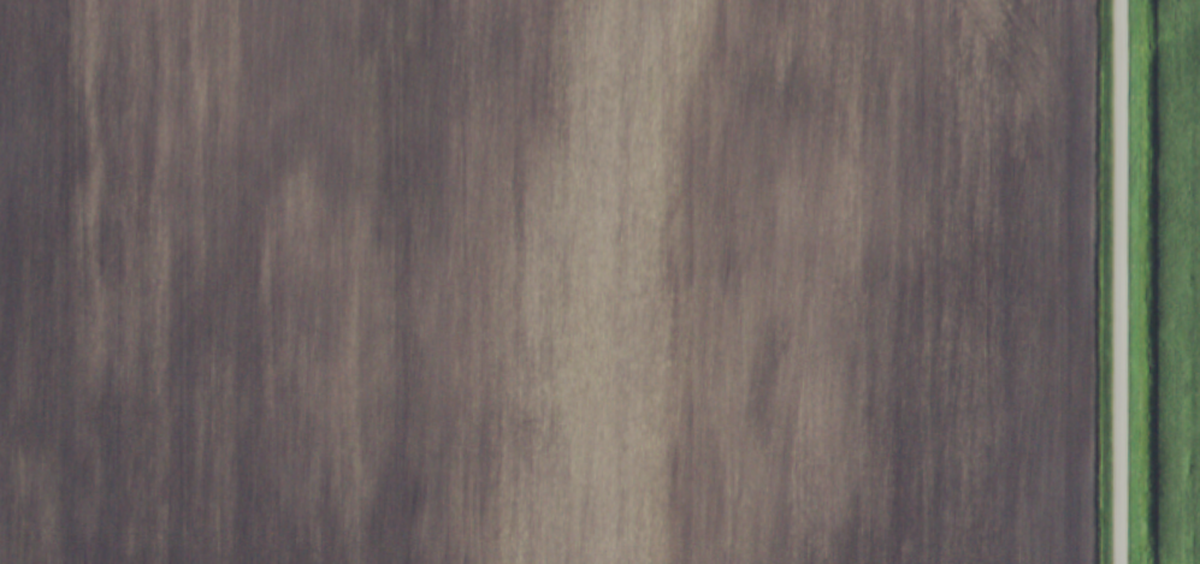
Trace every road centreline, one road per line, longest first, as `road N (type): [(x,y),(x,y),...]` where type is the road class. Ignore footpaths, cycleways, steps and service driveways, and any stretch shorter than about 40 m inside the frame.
road 1 (residential): [(1122,563),(1119,0)]

